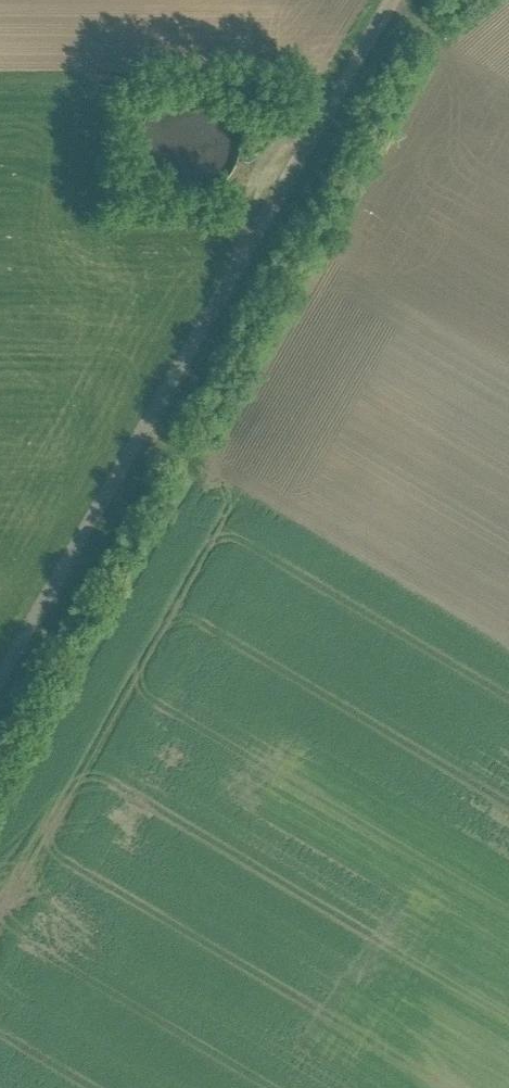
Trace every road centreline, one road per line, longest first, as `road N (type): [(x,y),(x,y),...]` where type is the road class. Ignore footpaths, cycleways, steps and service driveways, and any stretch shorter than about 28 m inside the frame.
road 1 (track): [(394,0),(0,685)]

